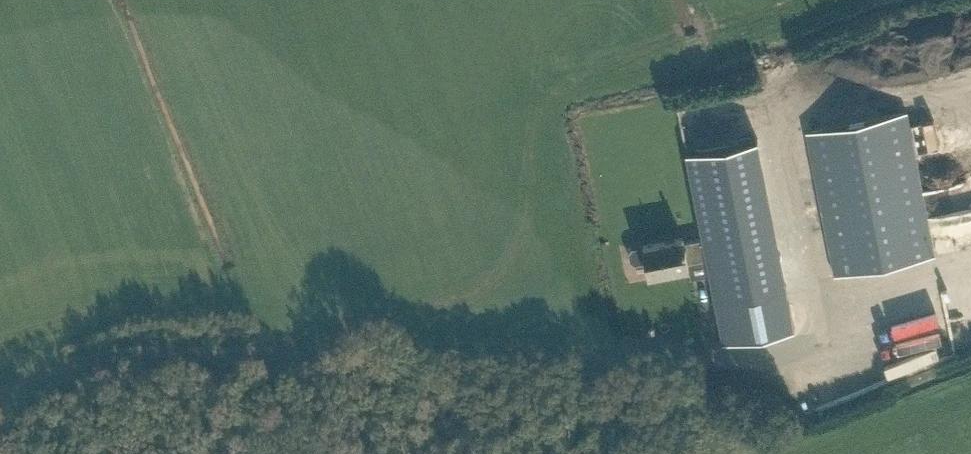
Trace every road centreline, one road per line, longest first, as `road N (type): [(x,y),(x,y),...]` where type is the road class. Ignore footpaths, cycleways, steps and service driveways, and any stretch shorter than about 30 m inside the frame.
road 1 (unclassified): [(0,396),(121,361),(653,373)]

